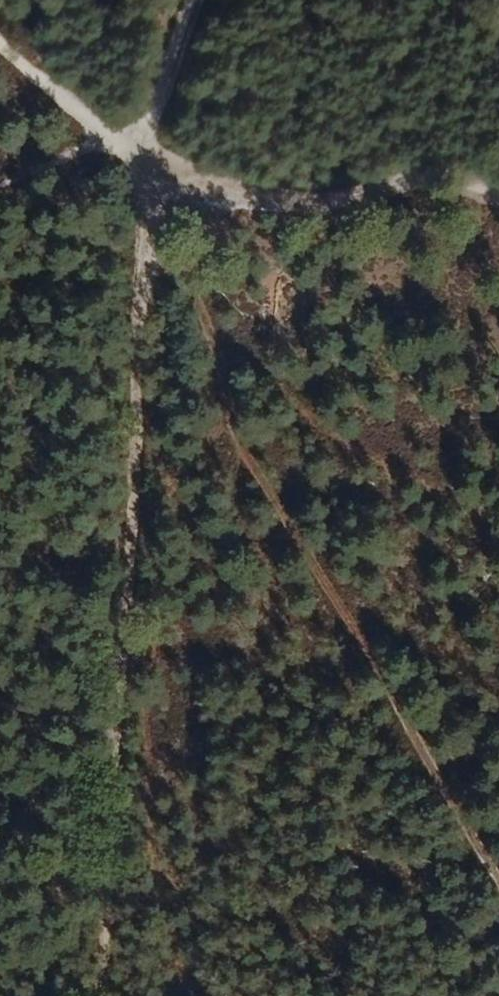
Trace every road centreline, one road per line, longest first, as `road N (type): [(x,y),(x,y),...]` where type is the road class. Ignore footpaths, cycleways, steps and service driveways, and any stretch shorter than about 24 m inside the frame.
road 1 (track): [(150,157),(141,218),(122,995)]
road 2 (track): [(498,878),(232,433),(204,296),(150,157)]
road 3 (track): [(150,157),(288,201),(439,181),(498,199)]
road 4 (track): [(150,157),(0,45)]
road 5 (track): [(199,0),(150,157)]

